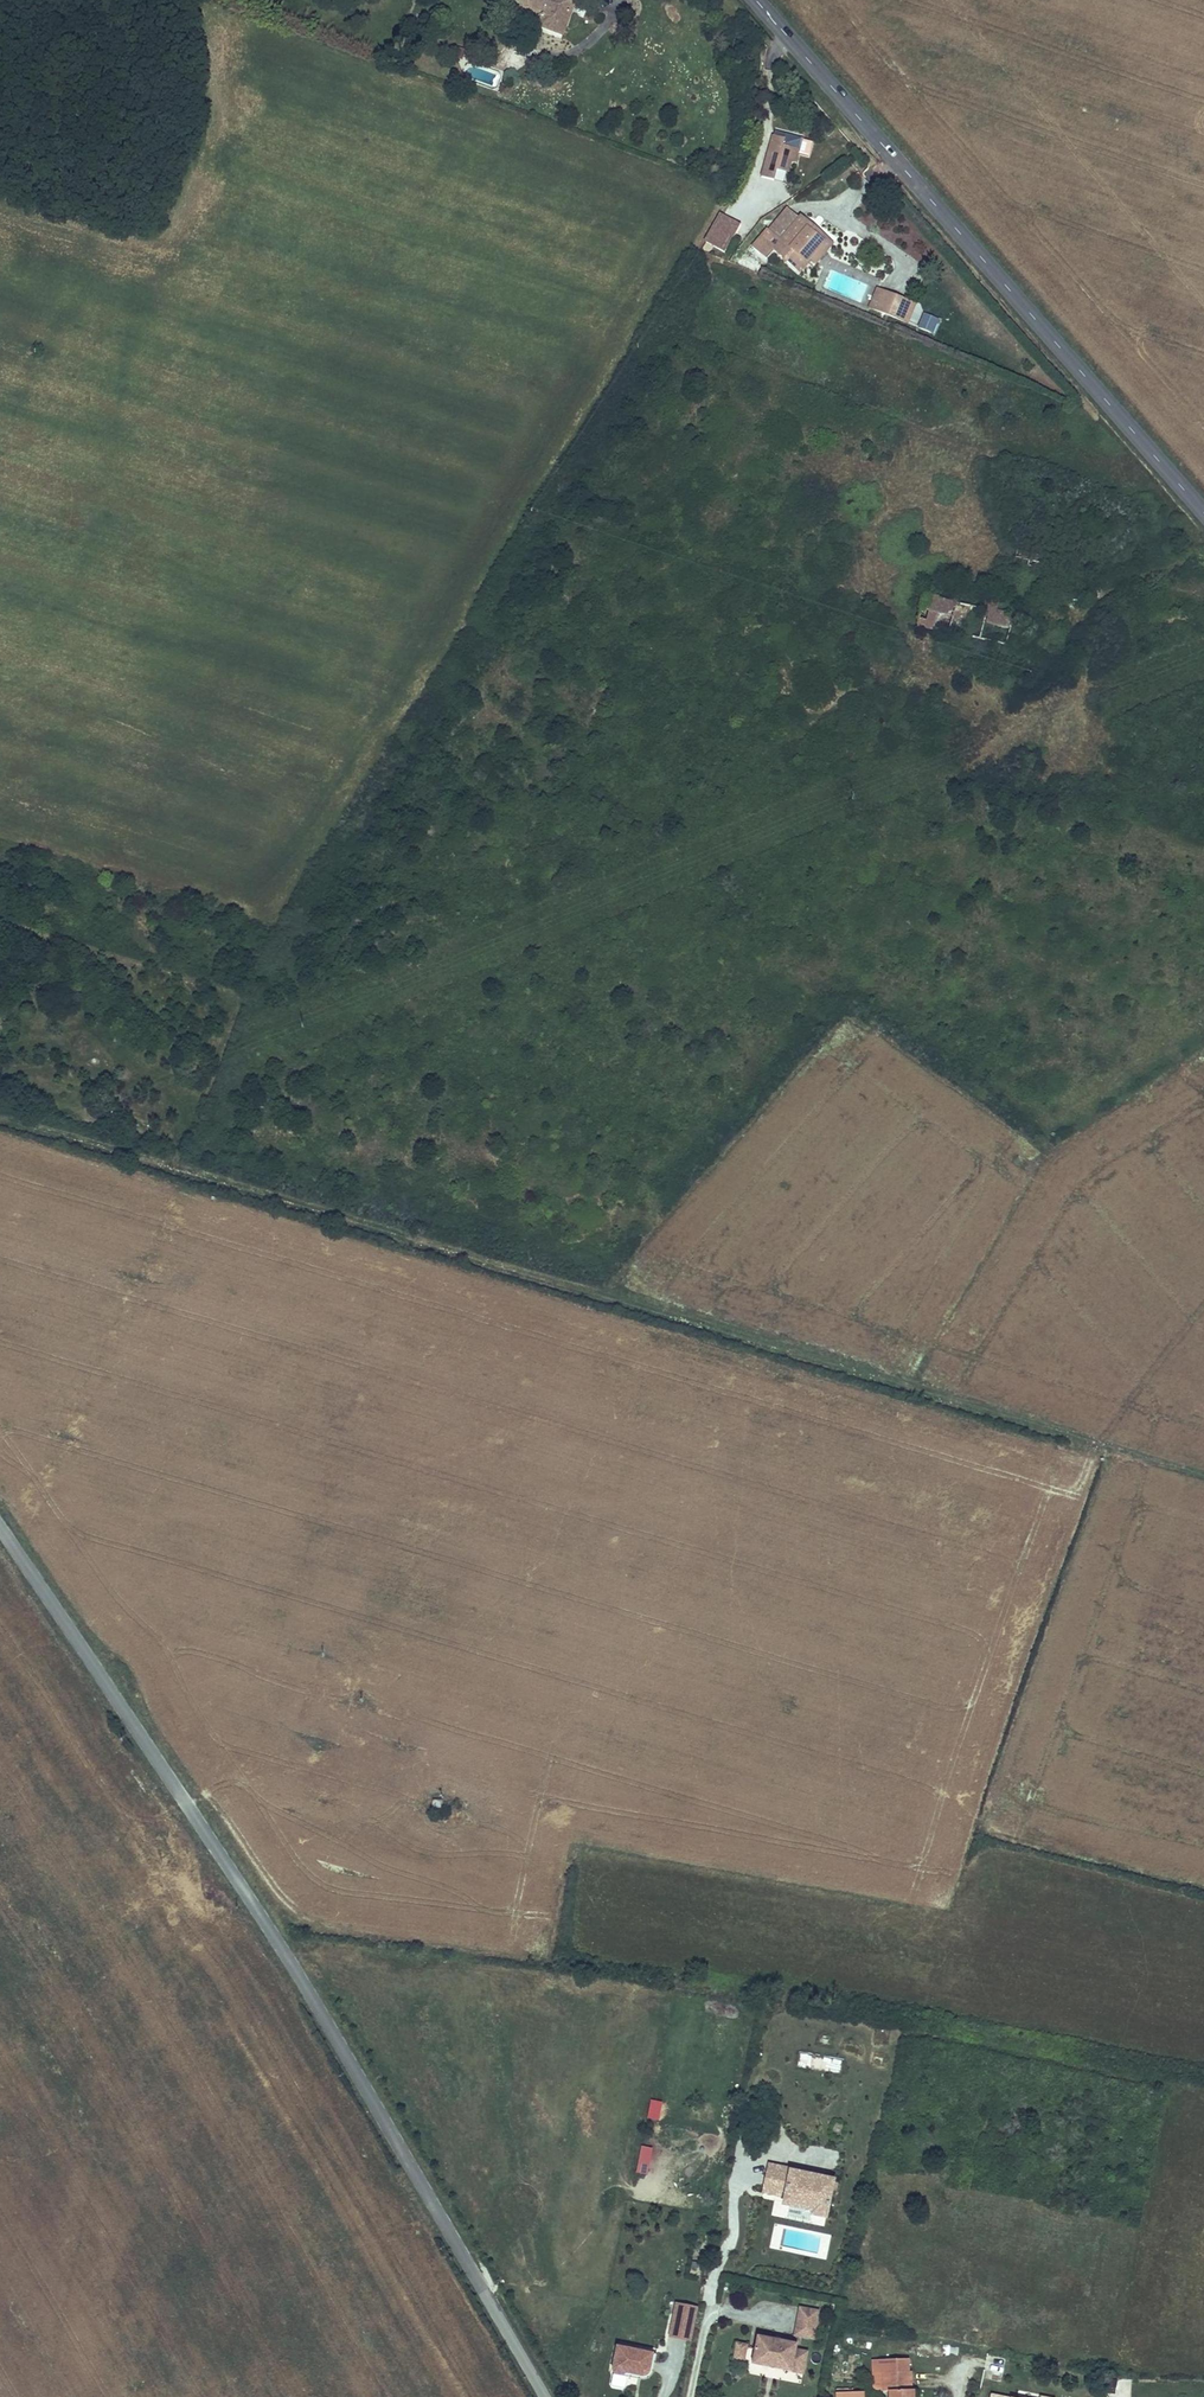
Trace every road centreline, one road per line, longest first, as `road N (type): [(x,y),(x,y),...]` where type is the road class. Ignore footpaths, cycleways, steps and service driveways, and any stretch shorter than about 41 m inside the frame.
road 1 (track): [(1203,1473),(0,1121)]
road 2 (unclassified): [(548,2396),(252,1898),(0,1523)]
road 3 (secondary): [(760,0),(1203,506)]

